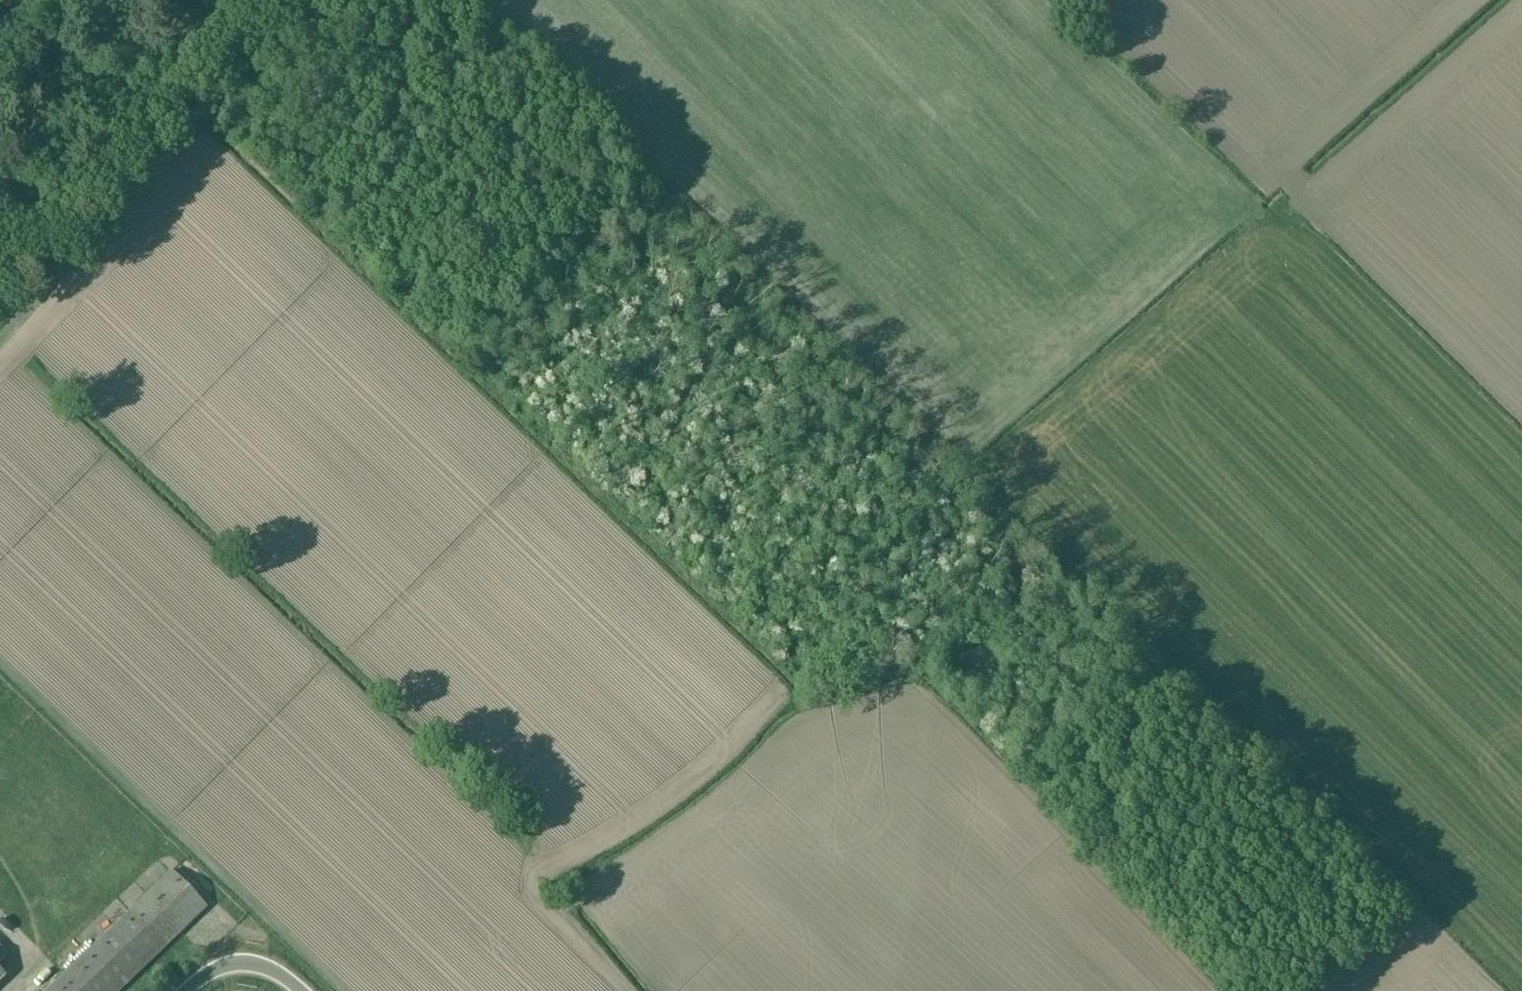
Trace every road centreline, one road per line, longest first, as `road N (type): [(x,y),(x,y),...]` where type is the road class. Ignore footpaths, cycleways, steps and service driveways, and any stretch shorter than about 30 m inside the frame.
road 1 (unclassified): [(300,990),(271,968),(245,962),(212,971),(184,990)]

